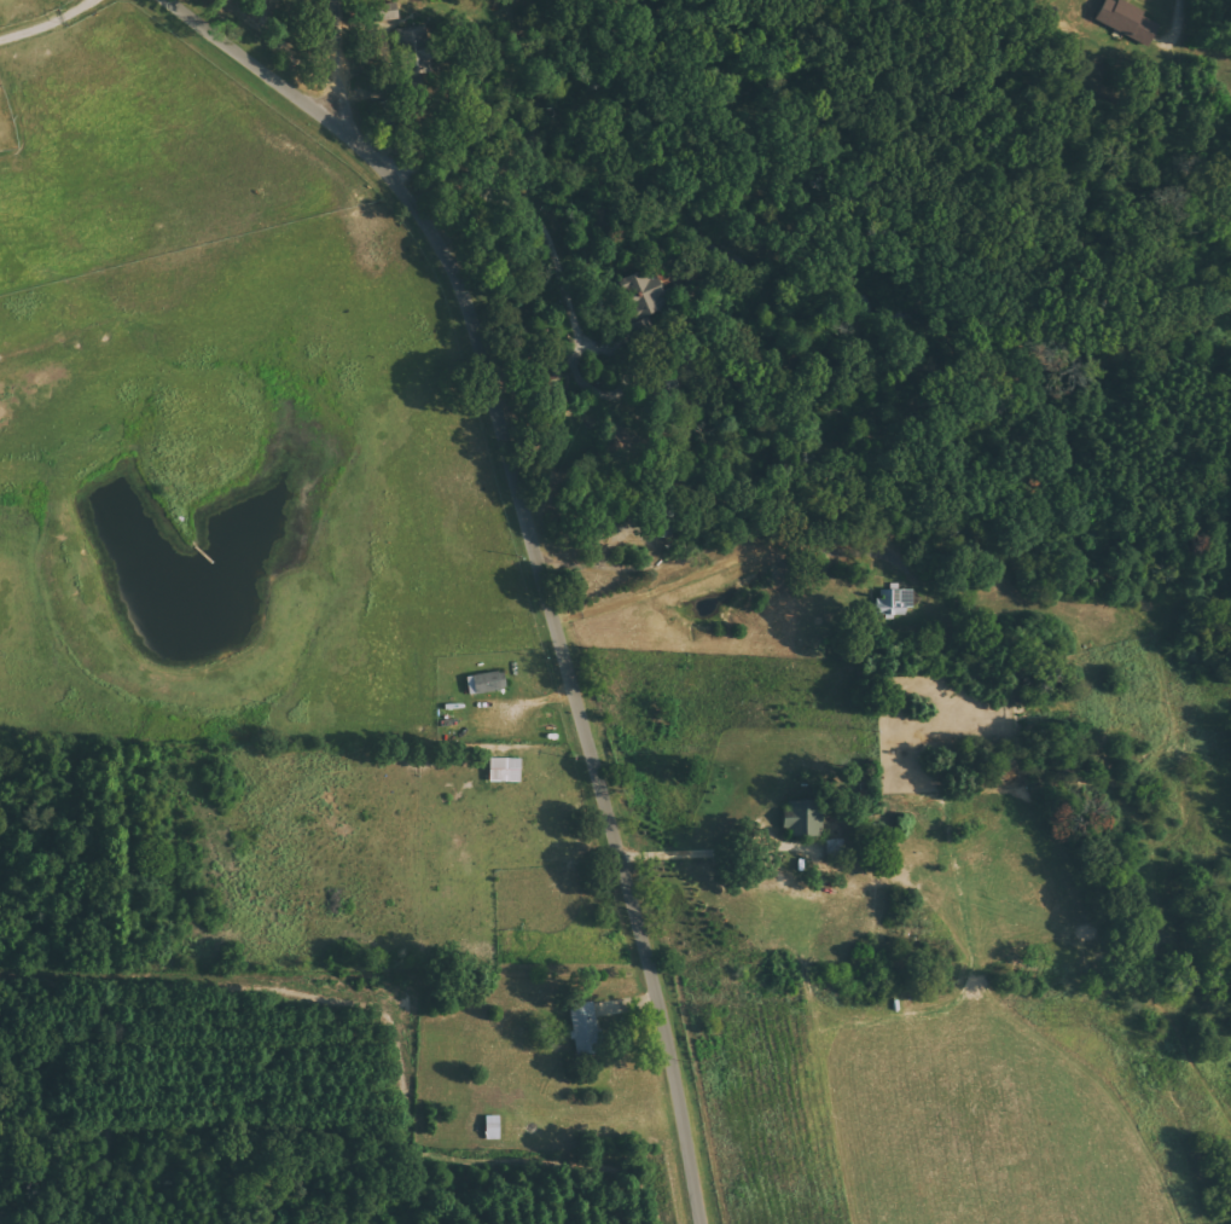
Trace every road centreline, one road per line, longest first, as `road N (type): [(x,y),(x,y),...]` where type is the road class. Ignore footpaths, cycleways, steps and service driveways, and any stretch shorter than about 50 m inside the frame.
road 1 (residential): [(698,1223),(648,963),(447,256),(378,163),(166,0)]
road 2 (residential): [(335,0),(342,65),(324,120)]

